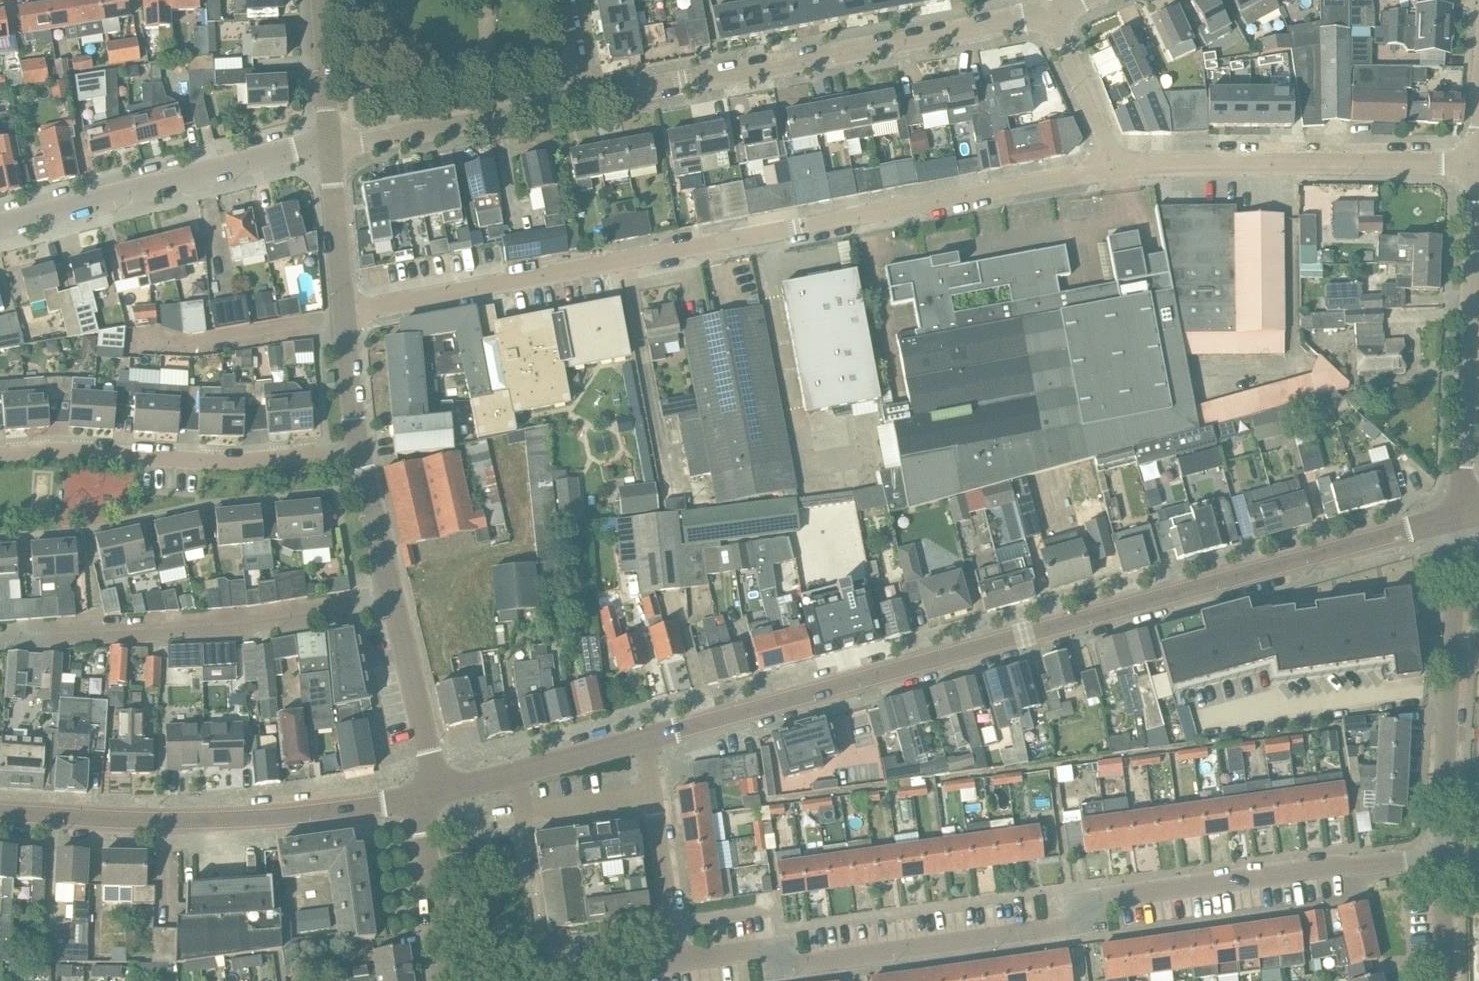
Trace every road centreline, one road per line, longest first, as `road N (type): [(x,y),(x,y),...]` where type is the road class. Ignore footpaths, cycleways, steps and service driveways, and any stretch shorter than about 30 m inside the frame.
road 1 (unclassified): [(647,739),(1460,513)]
road 2 (residential): [(1443,853),(1104,896),(1081,924),(787,965),(757,949),(675,959)]
road 3 (residential): [(343,311),(1115,167)]
road 4 (residential): [(586,99),(1049,13)]
road 5 (unclassified): [(0,813),(282,818),(421,796)]
road 6 (residential): [(0,634),(214,622),(392,598)]
road 7 (residential): [(1115,167),(1478,158)]
road 8 (residential): [(0,454),(235,460),(359,448)]
road 9 (residential): [(1460,513),(1478,158)]
road 10 (residential): [(1443,853),(1460,513)]
road 11 (residential): [(0,227),(329,143)]
road 12 (residential): [(329,143),(586,99)]
road 13 (unclassified): [(440,793),(392,598)]
road 14 (unclassified): [(421,796),(450,980)]
road 15 (residential): [(516,773),(524,813),(654,797)]
road 16 (unclassified): [(343,311),(329,143)]
road 17 (residential): [(1115,167),(1049,13)]
road 18 (residential): [(675,959),(654,797)]
road 19 (unclassified): [(392,598),(359,448)]
road 20 (unclassified): [(329,143),(322,0)]
road 21 (residential): [(675,959),(534,980)]
road 22 (unclassified): [(359,448),(343,311)]
road 23 (unclassified): [(516,773),(647,739)]
road 24 (residential): [(1445,980),(1443,853)]

